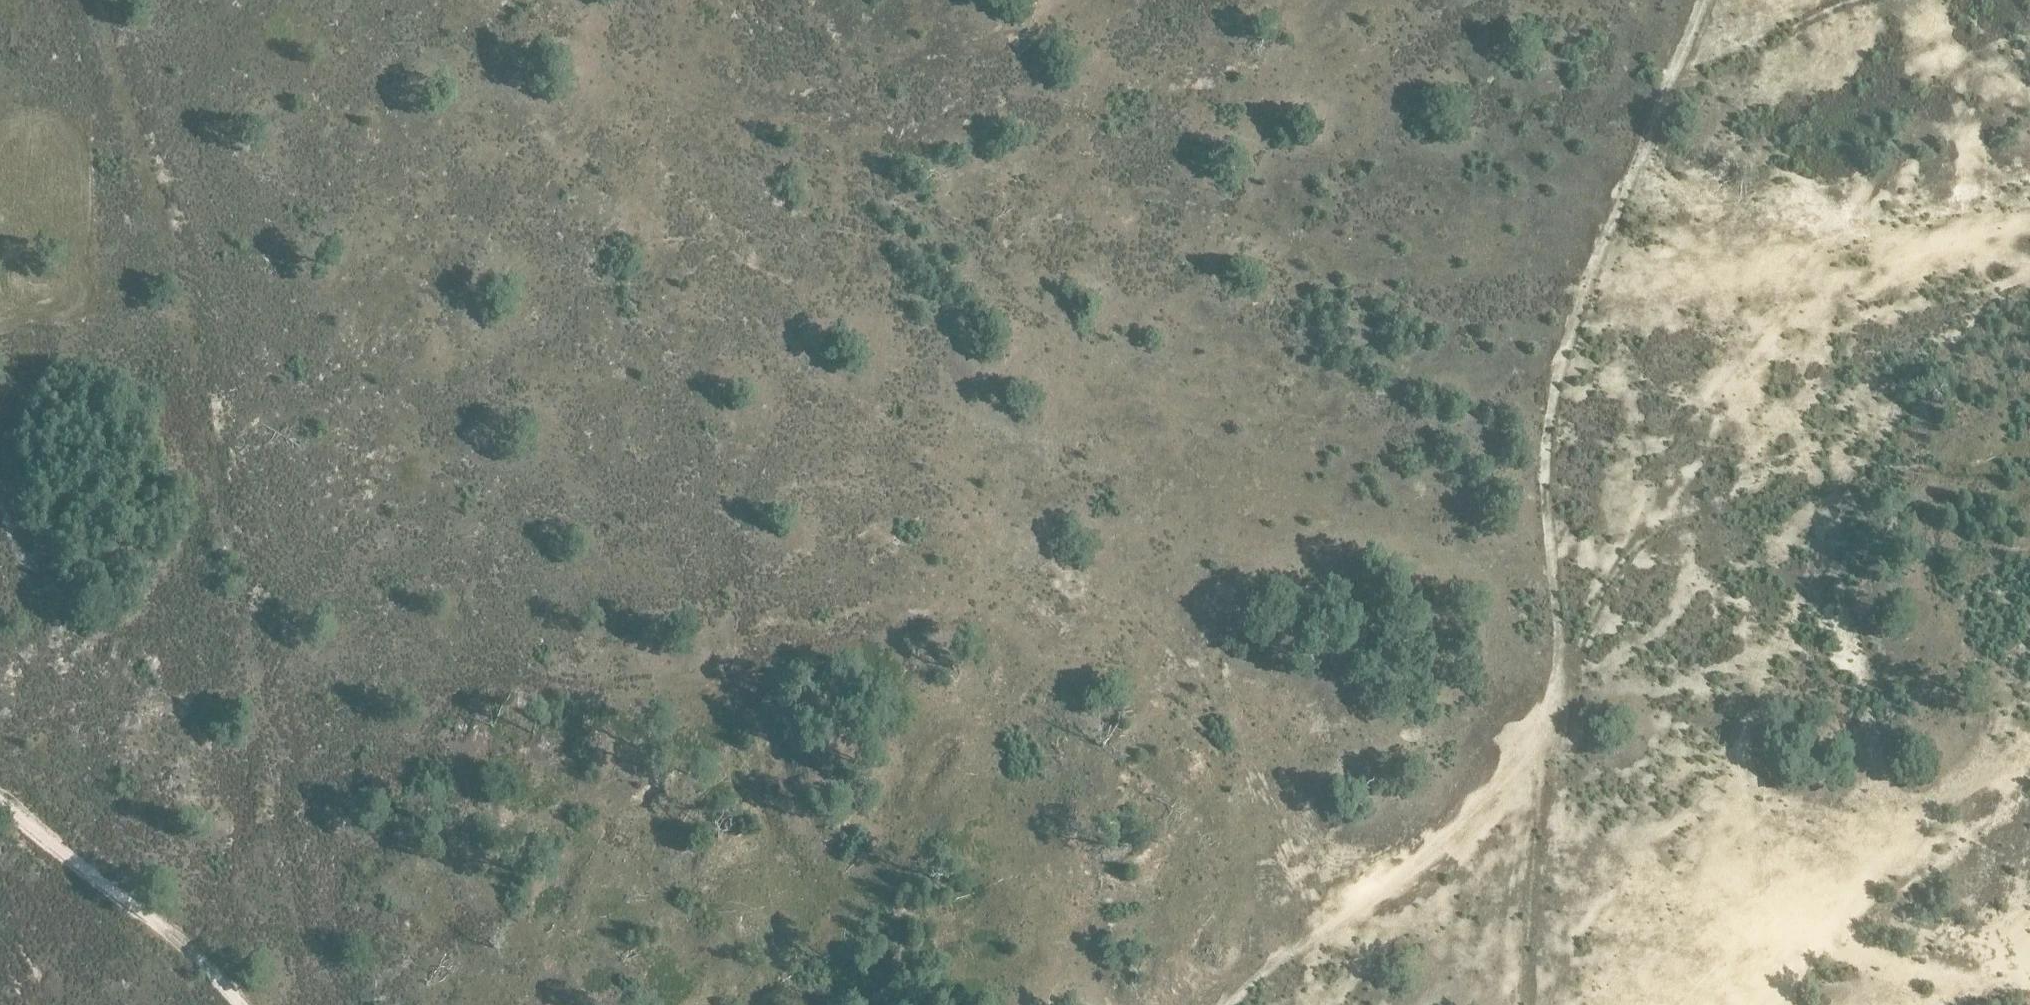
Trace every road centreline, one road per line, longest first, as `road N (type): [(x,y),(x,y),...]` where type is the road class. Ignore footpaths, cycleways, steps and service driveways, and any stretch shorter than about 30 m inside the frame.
road 1 (track): [(1229,1004),(1279,959),(1460,833),(1548,725),(1558,671),(1548,426),(1576,315),(1708,0)]
road 2 (track): [(240,1004),(186,948),(0,799)]

